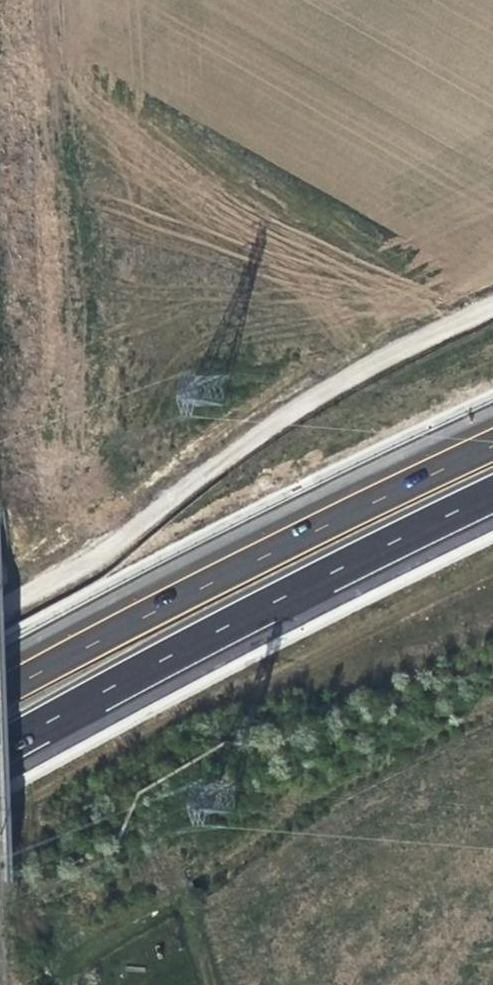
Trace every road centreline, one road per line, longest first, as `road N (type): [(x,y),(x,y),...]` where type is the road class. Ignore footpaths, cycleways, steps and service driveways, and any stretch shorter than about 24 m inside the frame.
road 1 (unclassified): [(0,613),(114,545),(408,339),(492,299)]
road 2 (motorway): [(0,750),(492,491)]
road 3 (motorway): [(492,434),(0,686)]

